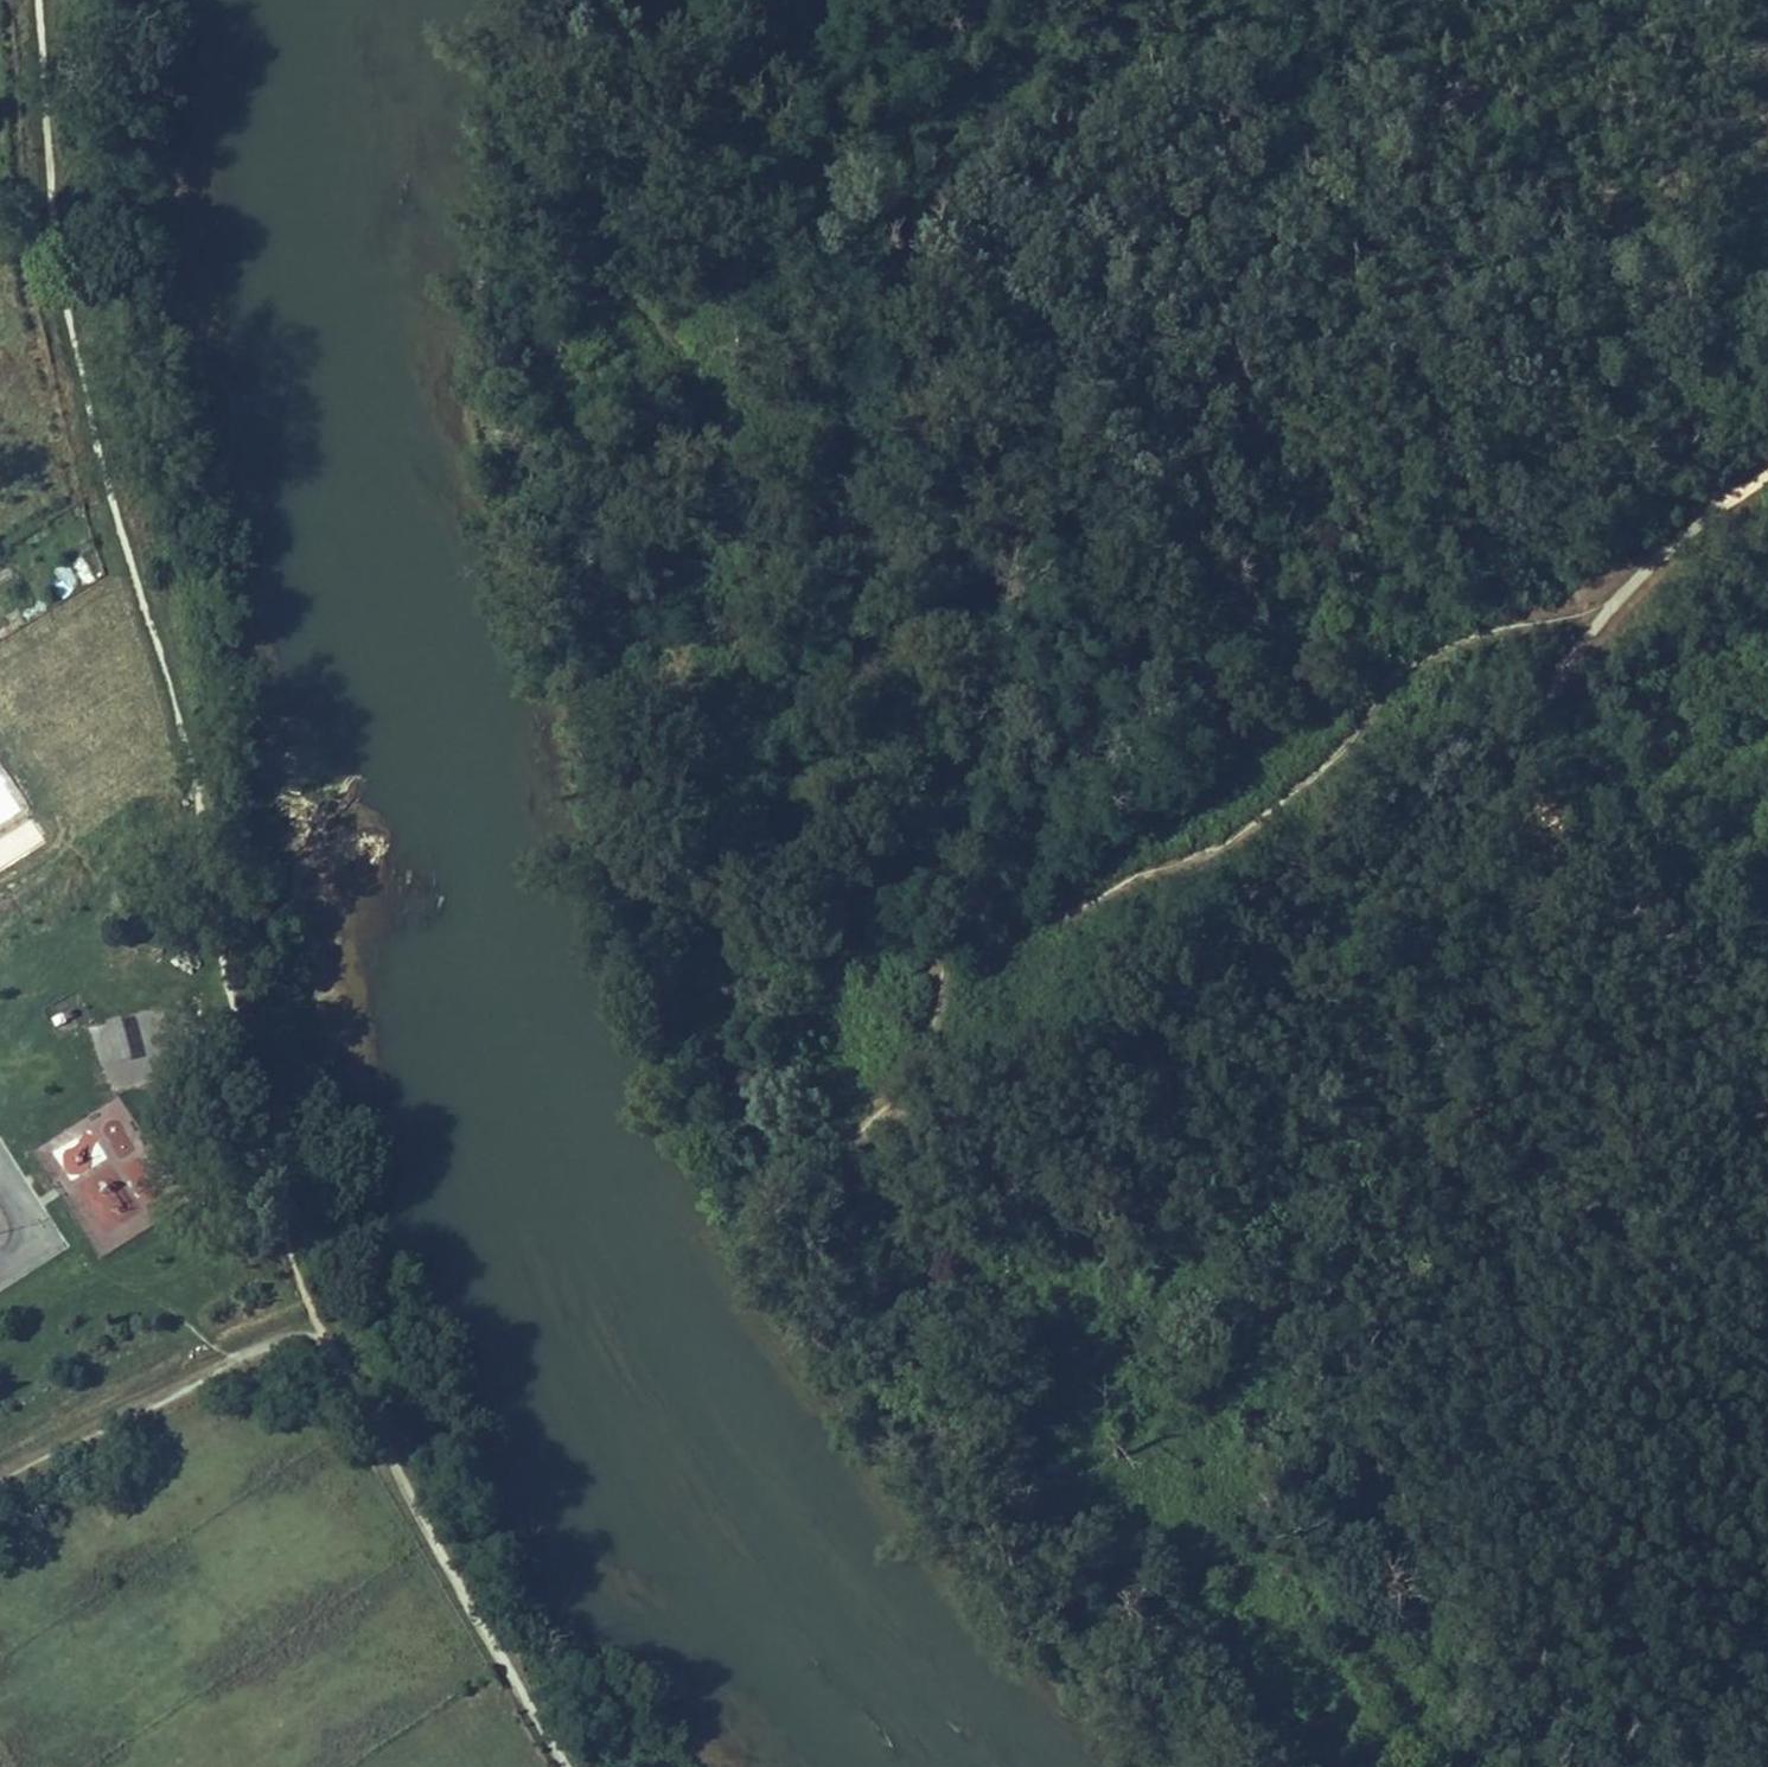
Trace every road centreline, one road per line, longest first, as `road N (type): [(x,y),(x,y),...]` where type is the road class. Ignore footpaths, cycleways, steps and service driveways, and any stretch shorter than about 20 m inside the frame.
road 1 (track): [(1767,1081),(1522,776),(1624,594)]
road 2 (track): [(1624,594),(1767,466)]

